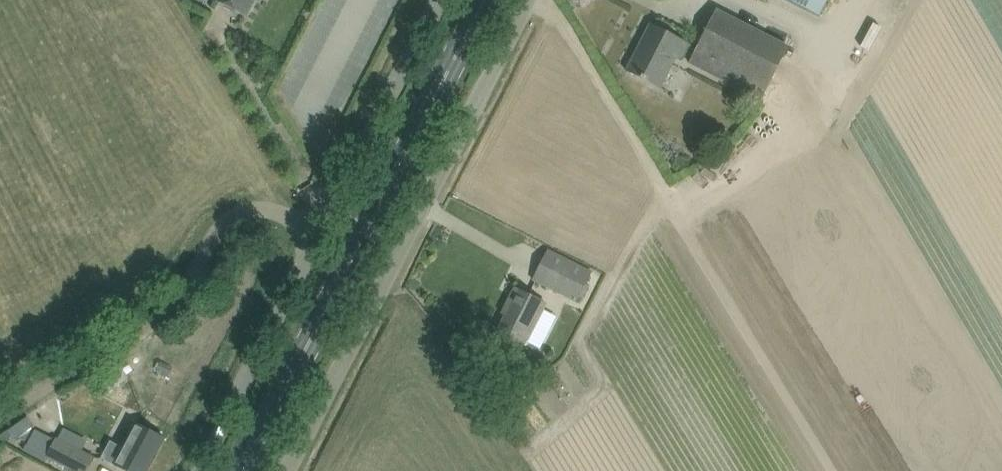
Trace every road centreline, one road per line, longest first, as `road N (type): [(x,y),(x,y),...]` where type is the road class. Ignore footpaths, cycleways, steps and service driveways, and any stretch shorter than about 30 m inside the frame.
road 1 (primary): [(247,470),(490,0)]
road 2 (unclassified): [(291,470),(528,0)]
road 3 (unclassified): [(0,418),(147,325),(228,217),(262,209),(321,228)]
road 4 (unclassified): [(321,228),(200,470)]
road 5 (unclassified): [(321,228),(438,0)]

